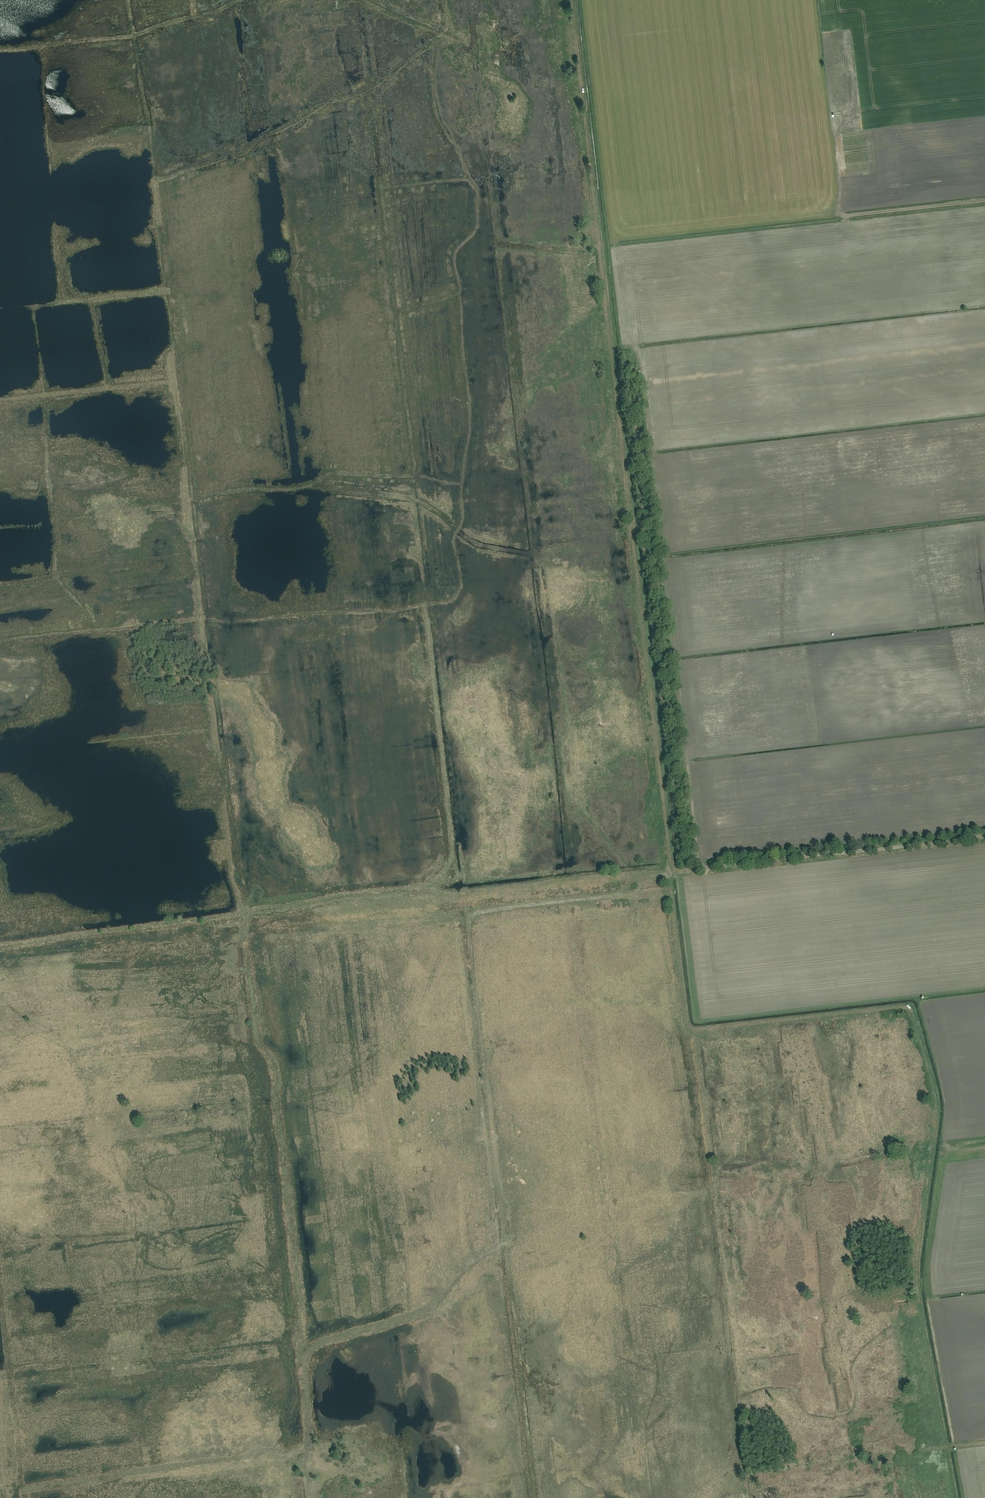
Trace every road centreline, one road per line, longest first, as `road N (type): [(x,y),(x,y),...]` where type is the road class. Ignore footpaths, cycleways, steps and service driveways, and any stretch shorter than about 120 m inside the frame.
road 1 (track): [(573,0),(669,873)]
road 2 (track): [(956,1497),(919,1299),(920,1223),(939,1109),(912,1010),(690,1027),(669,873)]
road 3 (track): [(669,873),(984,837)]

